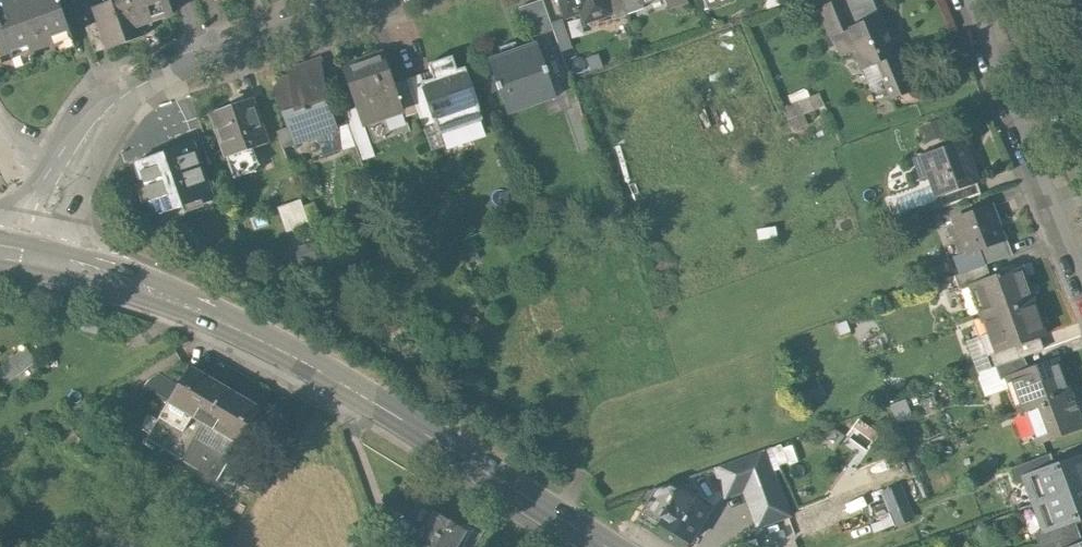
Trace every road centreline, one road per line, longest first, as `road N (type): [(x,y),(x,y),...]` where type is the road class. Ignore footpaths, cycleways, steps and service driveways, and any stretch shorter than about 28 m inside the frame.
road 1 (primary): [(606,546),(296,353),(189,306),(32,255)]
road 2 (residential): [(32,255),(51,198),(112,105),(146,82),(385,0)]
road 3 (residential): [(1081,288),(1014,123)]
road 4 (residential): [(1014,123),(966,0)]

